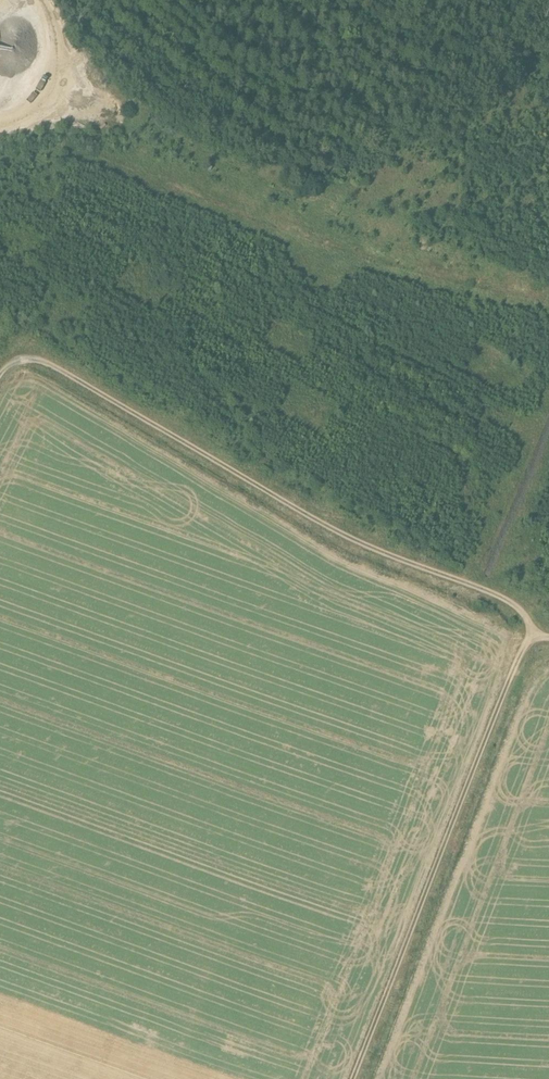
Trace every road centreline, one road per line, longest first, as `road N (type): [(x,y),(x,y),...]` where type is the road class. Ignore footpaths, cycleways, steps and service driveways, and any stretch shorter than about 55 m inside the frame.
road 1 (track): [(0,385),(27,371),(49,377),(333,544),(508,613),(526,636),(355,1078)]

